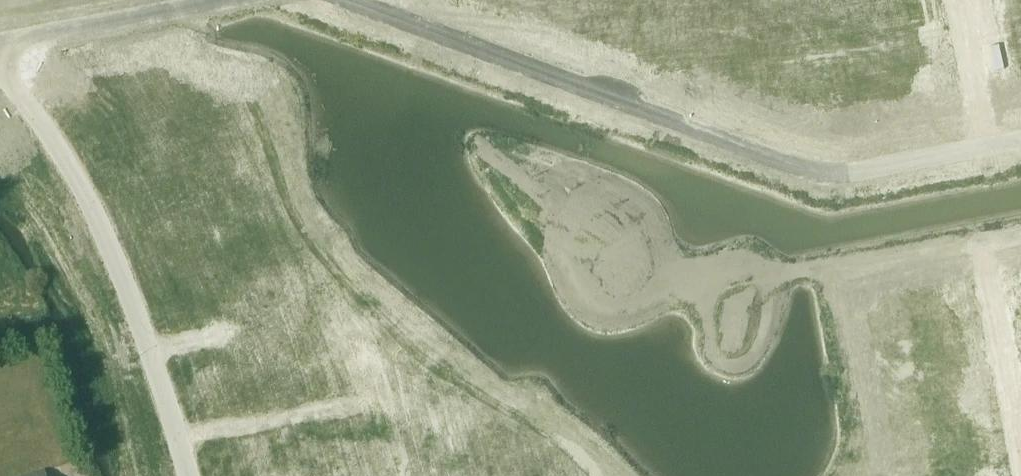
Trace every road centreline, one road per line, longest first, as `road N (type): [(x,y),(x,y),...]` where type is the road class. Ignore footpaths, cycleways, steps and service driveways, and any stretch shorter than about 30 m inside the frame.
road 1 (residential): [(1020,134),(806,171),(358,0)]
road 2 (residential): [(187,475),(106,242),(59,149),(0,71)]
road 3 (residential): [(1020,463),(978,241),(1020,232)]
road 4 (residential): [(209,0),(0,40)]

